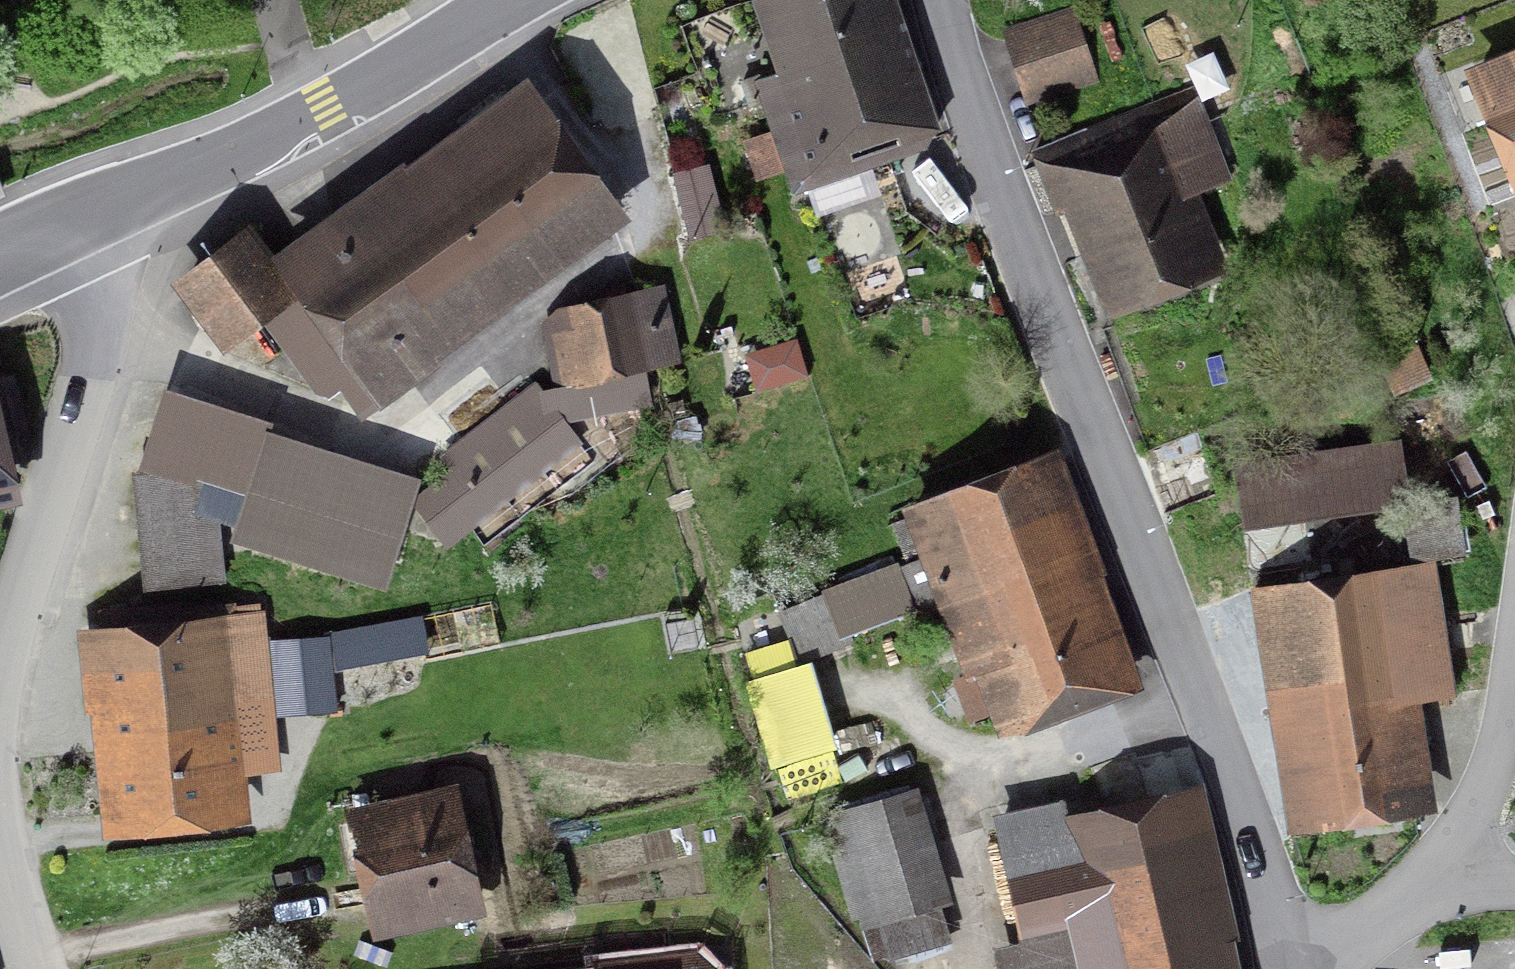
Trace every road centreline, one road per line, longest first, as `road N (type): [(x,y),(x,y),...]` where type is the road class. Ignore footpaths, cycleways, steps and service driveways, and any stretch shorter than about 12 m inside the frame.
road 1 (residential): [(1288,967),(1201,690),(1061,344),(940,0)]
road 2 (primary): [(64,224),(307,119),(510,0)]
road 3 (unclassified): [(64,224),(100,325),(0,671)]
road 4 (residential): [(1454,873),(1504,735),(1514,663)]
road 5 (residential): [(1288,967),(1454,873)]
road 6 (unclassified): [(0,840),(41,968)]

